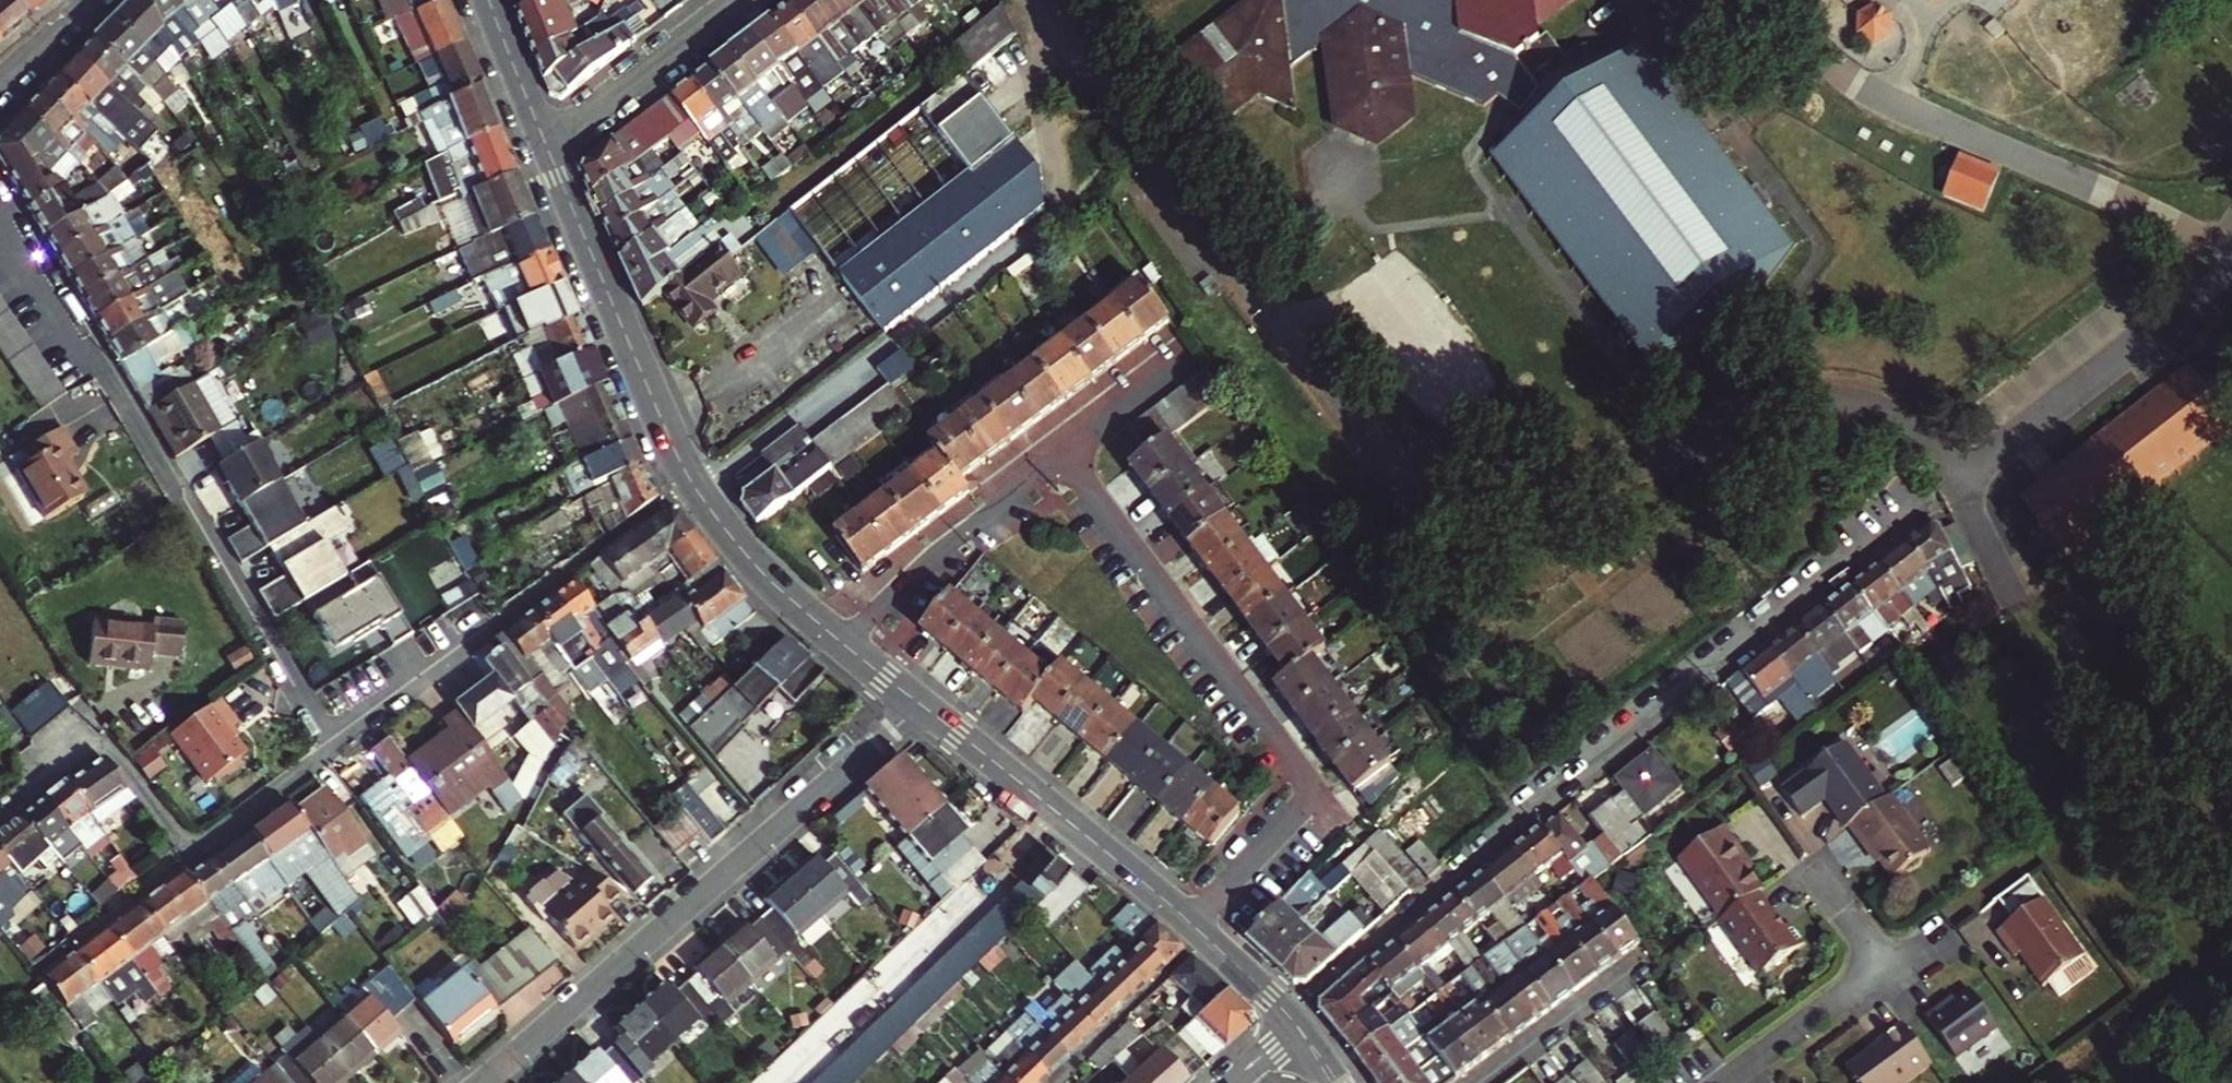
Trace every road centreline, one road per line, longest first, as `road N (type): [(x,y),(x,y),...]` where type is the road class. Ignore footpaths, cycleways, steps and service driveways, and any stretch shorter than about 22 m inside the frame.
road 1 (residential): [(1287,1014),(1937,487)]
road 2 (residential): [(0,195),(332,751)]
road 3 (residential): [(1066,455),(1318,790),(1192,923)]
road 4 (residential): [(923,705),(482,1082)]
road 5 (residential): [(332,751),(692,480)]
road 6 (residential): [(0,819),(98,740),(195,852),(332,751)]
road 7 (residential): [(546,145),(692,480)]
road 8 (residential): [(923,705),(1192,923)]
road 9 (residential): [(844,645),(939,552),(1066,455)]
road 10 (residential): [(546,145),(741,0)]
road 11 (residential): [(692,480),(752,560),(844,645)]
road 12 (residential): [(1482,1082),(1652,962)]
road 13 (residential): [(1724,1082),(1882,965)]
road 14 (residential): [(1066,455),(1196,356)]
road 15 (residential): [(490,0),(546,145)]
road 16 (residential): [(1192,923),(1287,1014)]
road 17 (residential): [(0,81),(94,0)]

